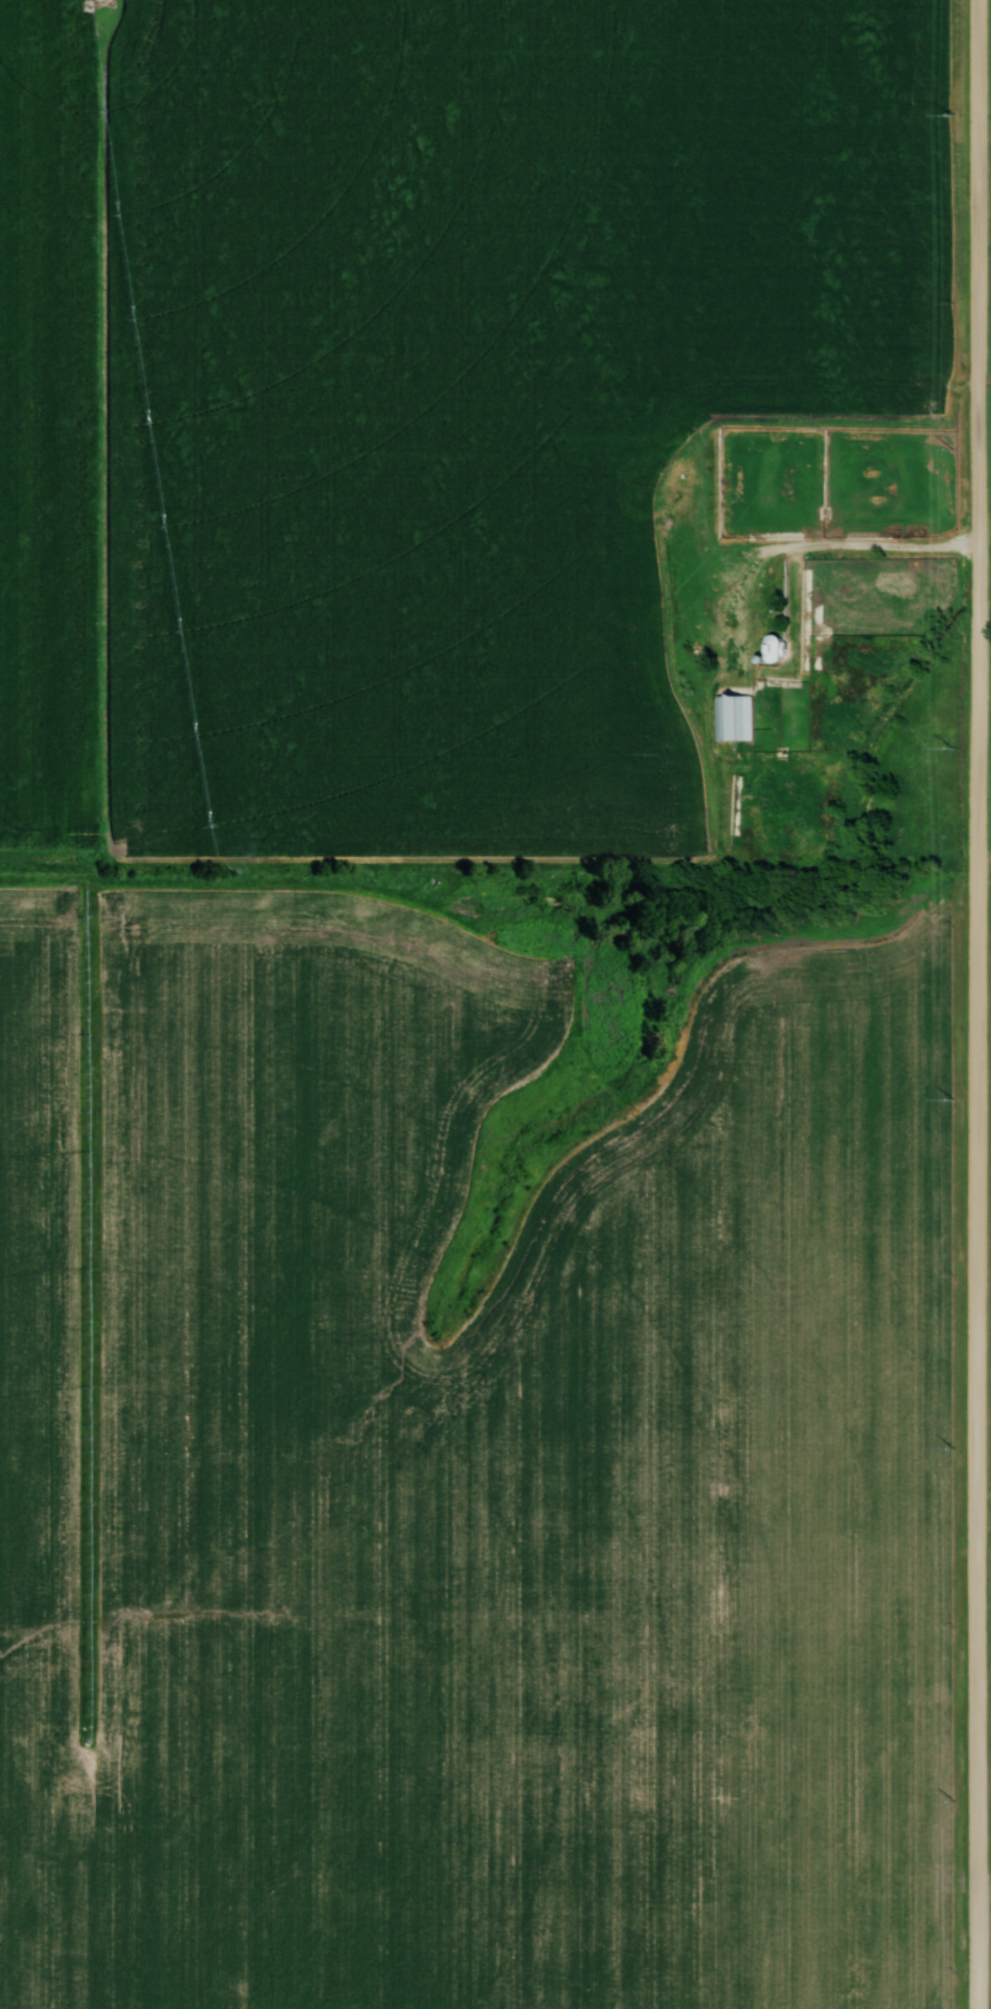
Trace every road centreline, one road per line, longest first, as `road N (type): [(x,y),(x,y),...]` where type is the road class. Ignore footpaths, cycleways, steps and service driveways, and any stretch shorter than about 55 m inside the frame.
road 1 (tertiary): [(981,2008),(979,0)]

